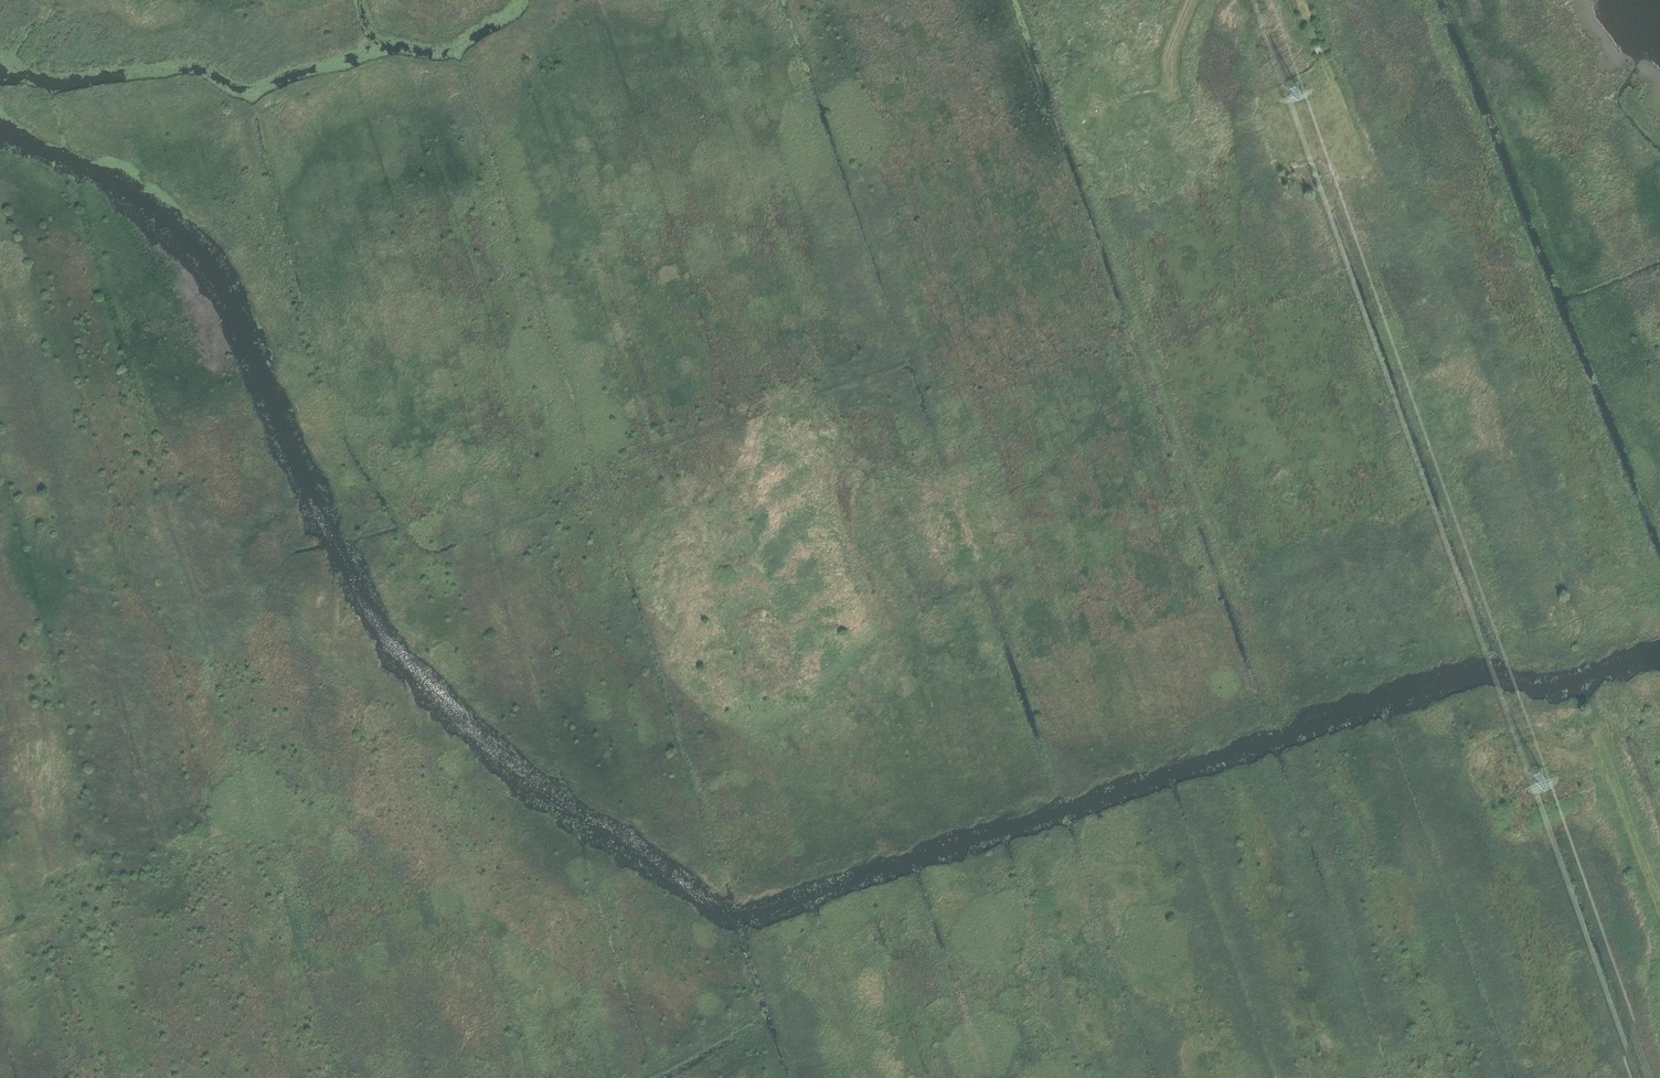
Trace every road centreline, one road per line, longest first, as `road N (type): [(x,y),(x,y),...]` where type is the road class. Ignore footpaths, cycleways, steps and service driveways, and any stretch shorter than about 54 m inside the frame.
road 1 (track): [(1659,899),(1603,748)]
road 2 (track): [(1300,0),(1343,112)]

